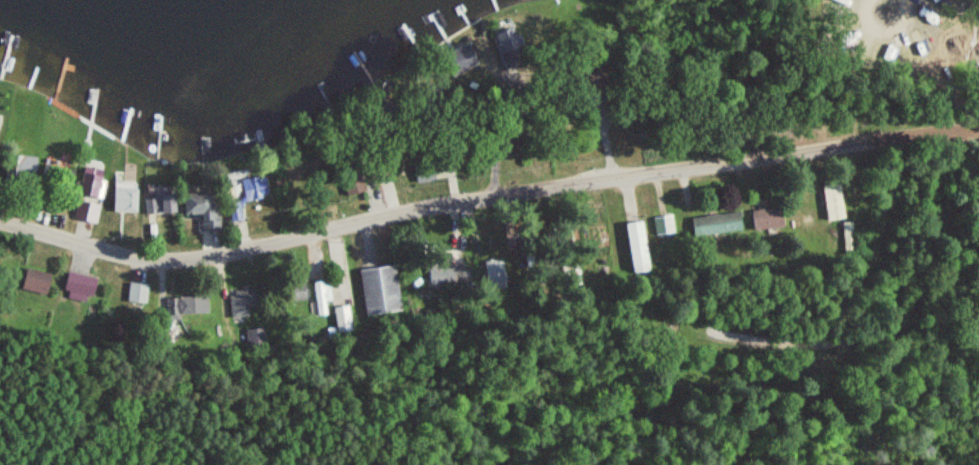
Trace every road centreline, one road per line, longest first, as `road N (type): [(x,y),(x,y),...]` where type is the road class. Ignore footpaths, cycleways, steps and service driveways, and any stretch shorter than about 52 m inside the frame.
road 1 (residential): [(0,218),(169,258),(885,136),(978,128)]

